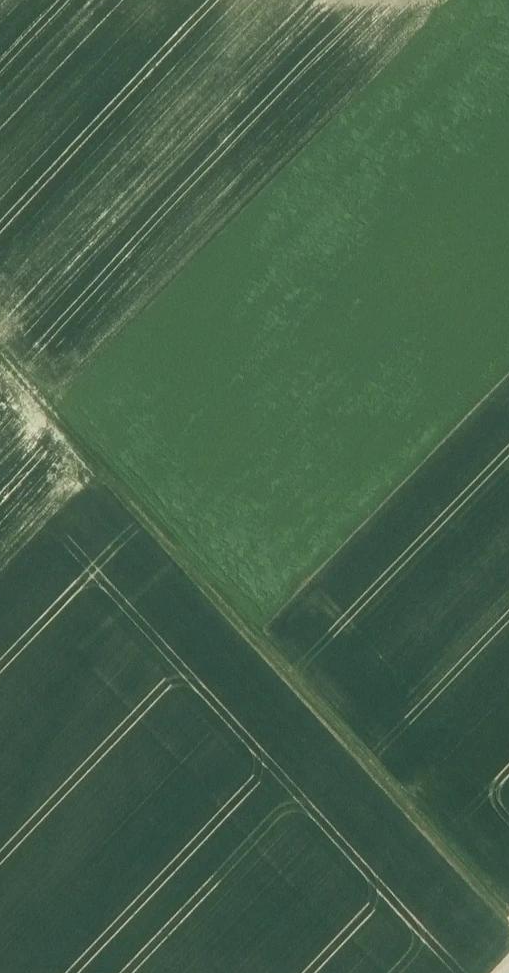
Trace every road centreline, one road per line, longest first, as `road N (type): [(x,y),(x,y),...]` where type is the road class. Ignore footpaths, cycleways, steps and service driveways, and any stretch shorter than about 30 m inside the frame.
road 1 (track): [(508,910),(0,349)]

